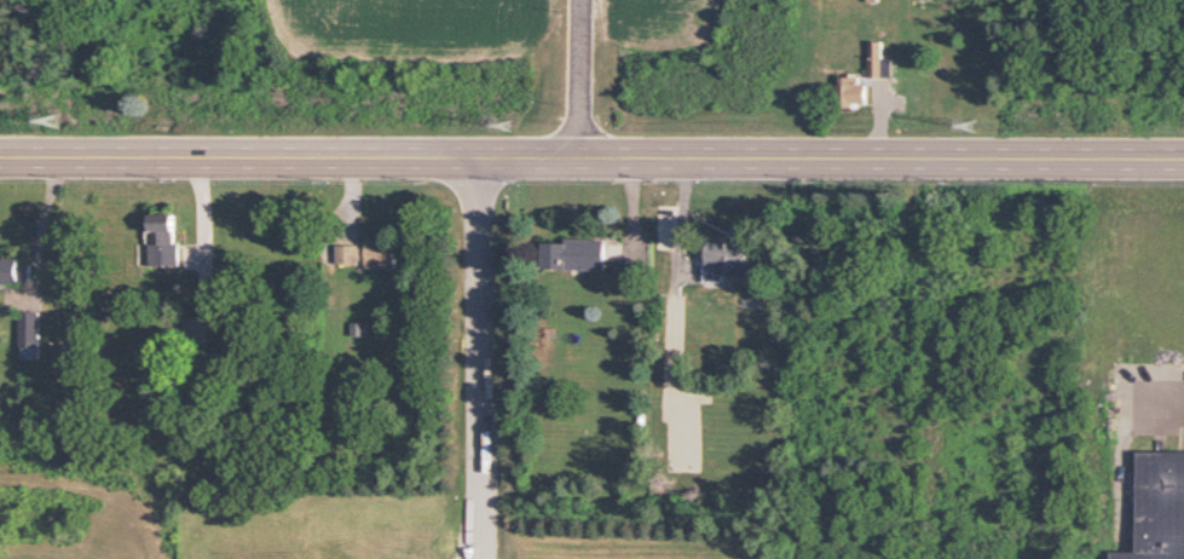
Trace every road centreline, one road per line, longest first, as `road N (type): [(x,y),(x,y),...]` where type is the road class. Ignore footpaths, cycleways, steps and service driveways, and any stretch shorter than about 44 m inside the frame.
road 1 (tertiary): [(1183,154),(0,156)]

